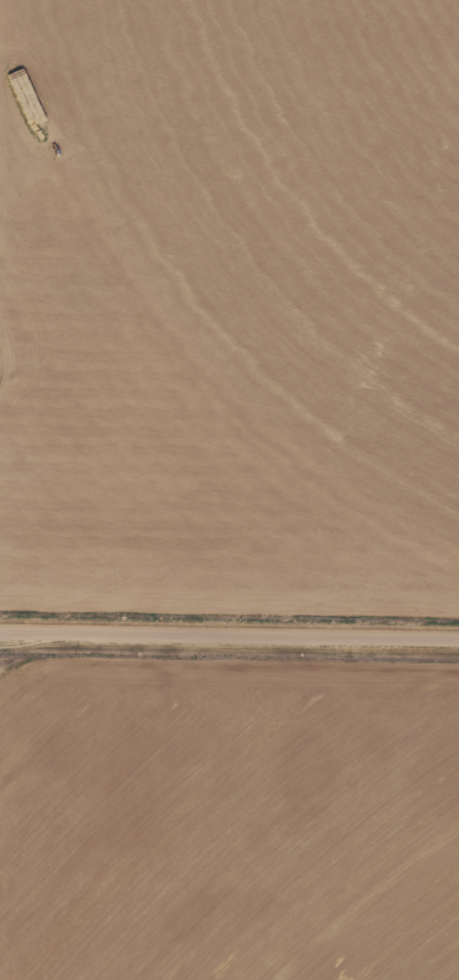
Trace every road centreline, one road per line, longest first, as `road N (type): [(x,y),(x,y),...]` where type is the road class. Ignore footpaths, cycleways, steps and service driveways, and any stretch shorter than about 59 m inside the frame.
road 1 (residential): [(458,638),(0,632)]

